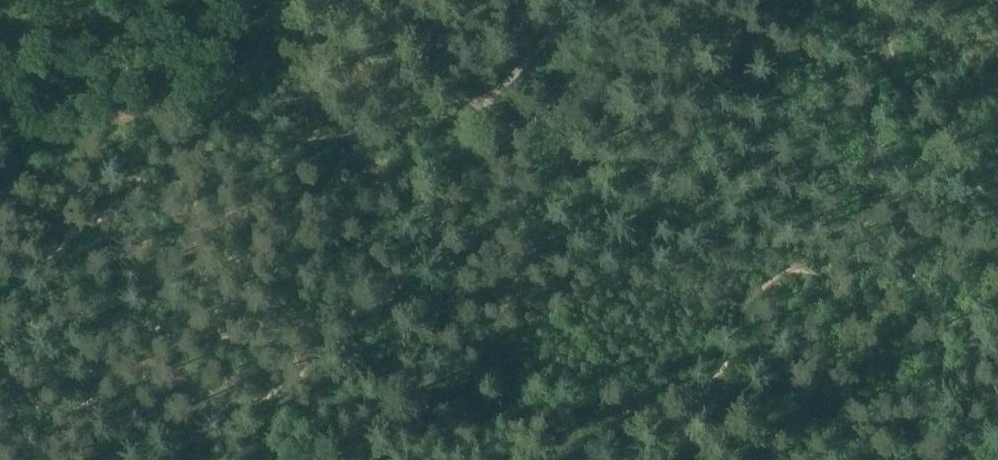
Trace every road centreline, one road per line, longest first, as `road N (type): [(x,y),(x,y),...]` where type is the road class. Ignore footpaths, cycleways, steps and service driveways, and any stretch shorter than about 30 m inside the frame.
road 1 (track): [(0,114),(193,87),(487,116)]
road 2 (track): [(870,0),(896,69),(997,232)]

